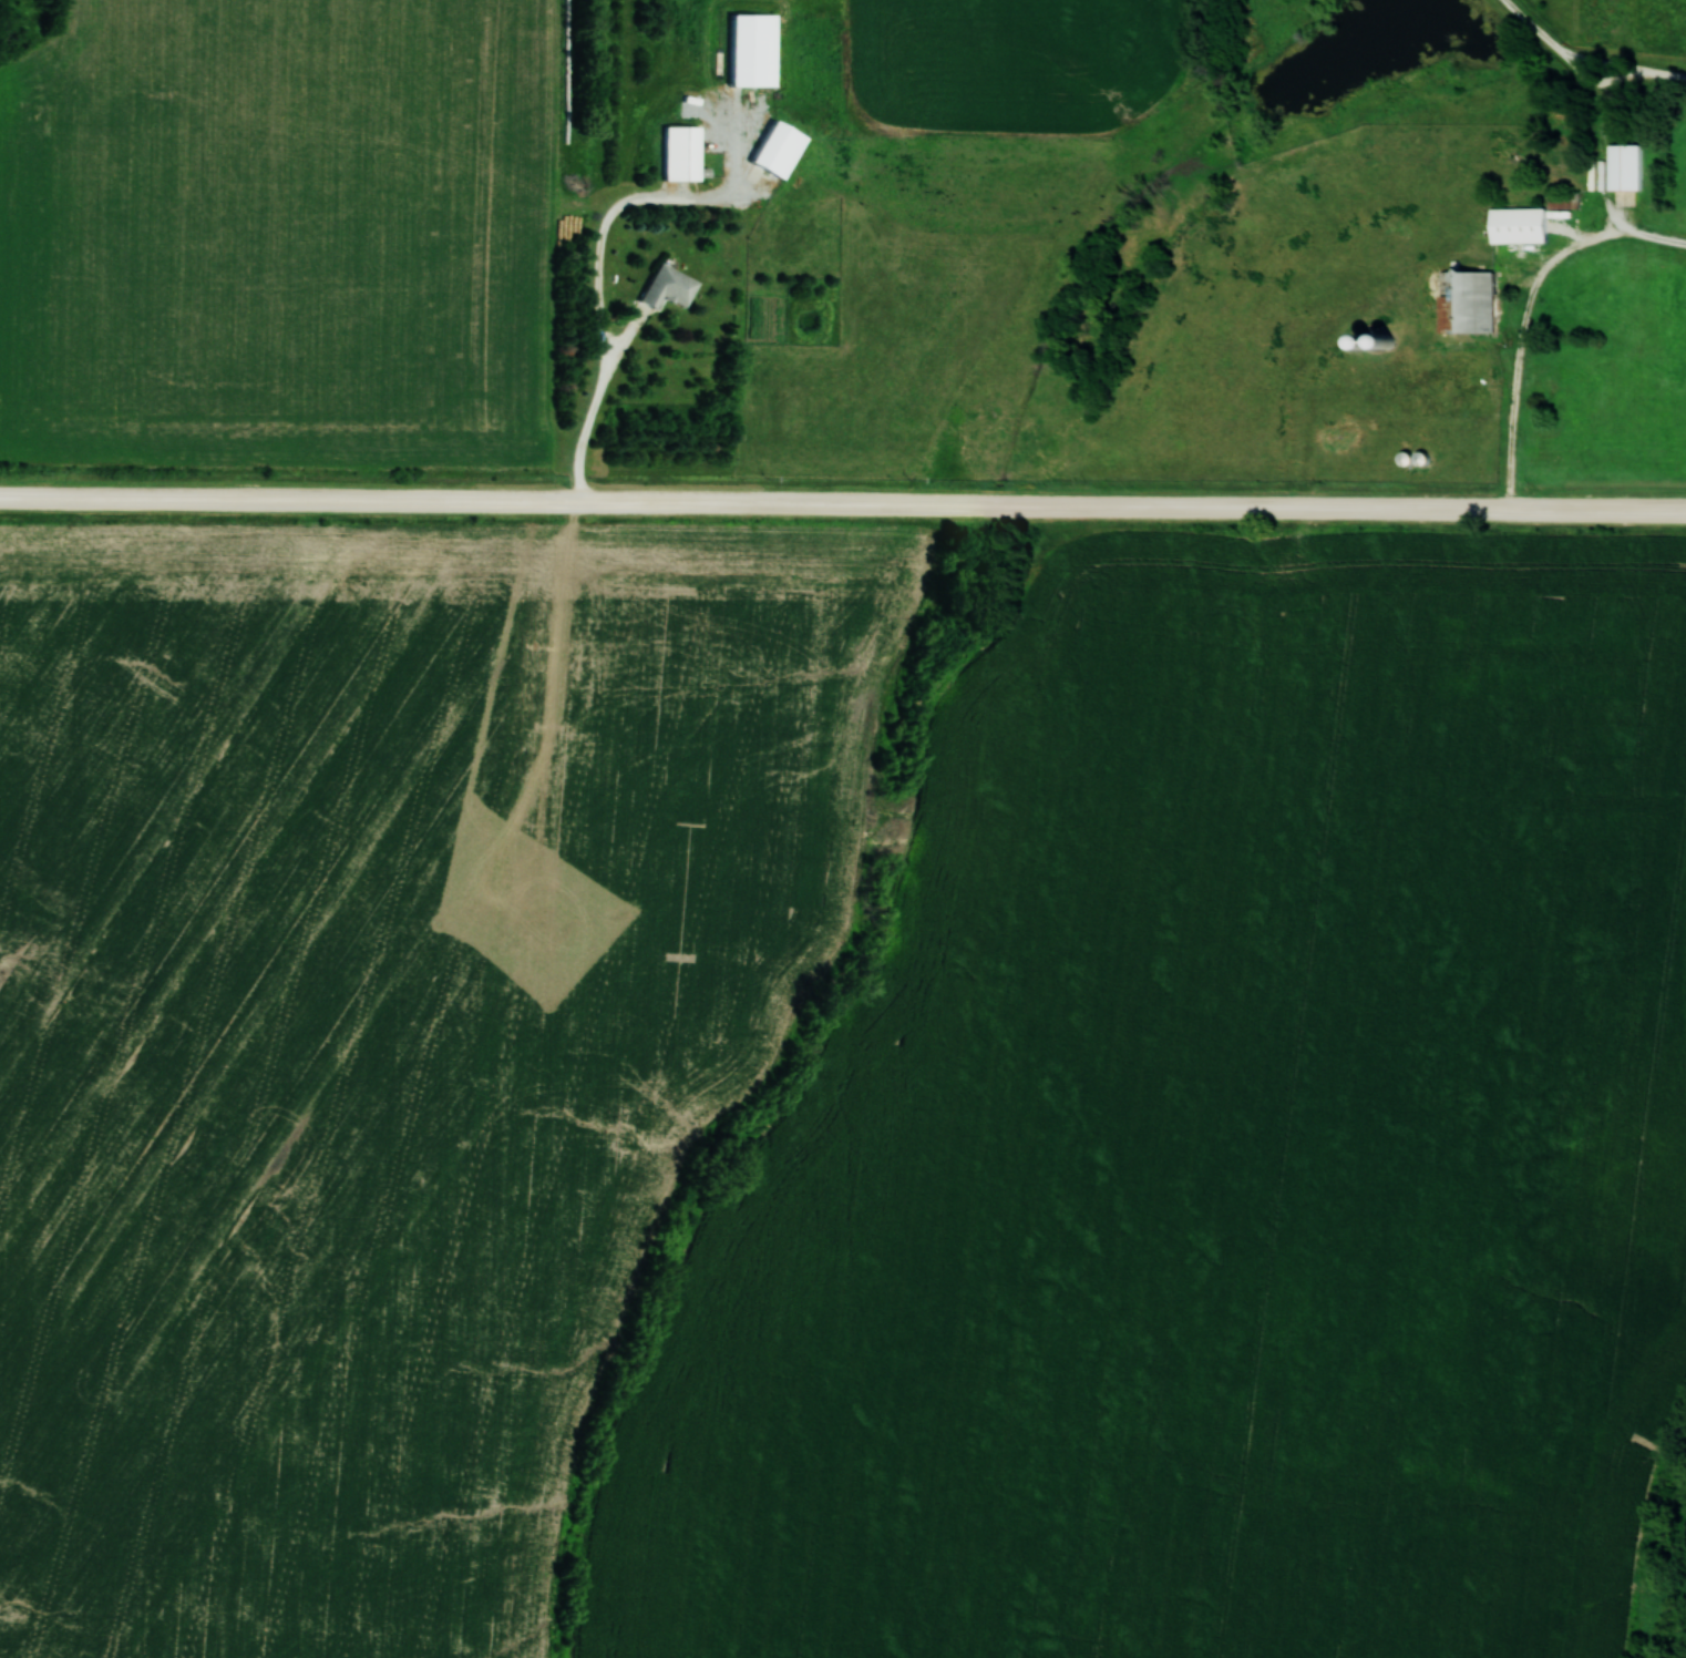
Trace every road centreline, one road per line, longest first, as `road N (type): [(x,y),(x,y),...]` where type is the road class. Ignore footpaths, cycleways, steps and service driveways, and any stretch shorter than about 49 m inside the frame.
road 1 (residential): [(0,498),(1685,510)]

